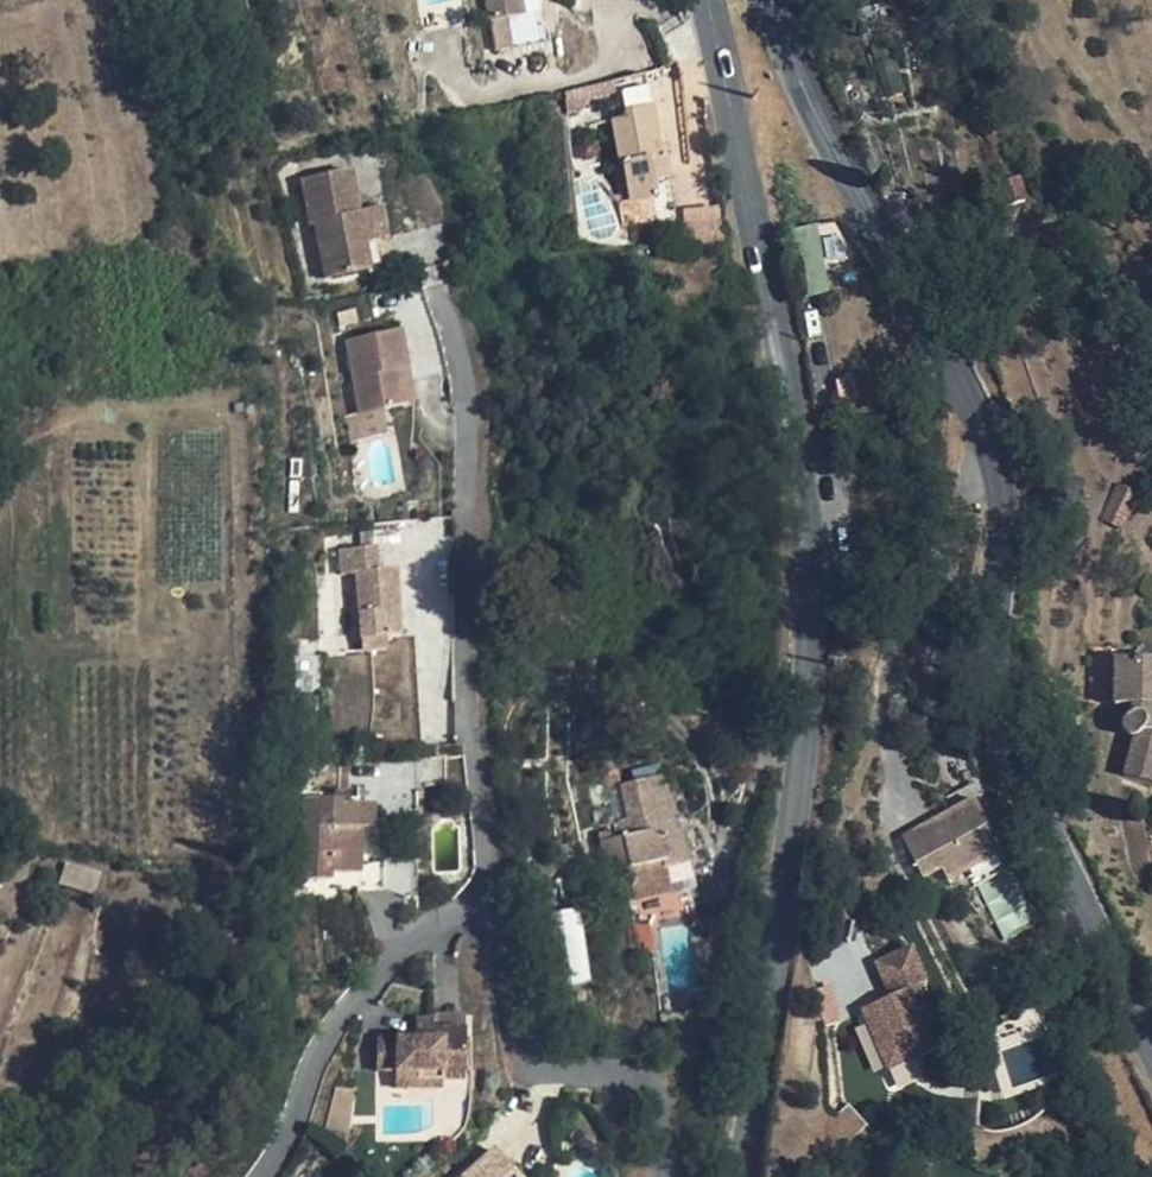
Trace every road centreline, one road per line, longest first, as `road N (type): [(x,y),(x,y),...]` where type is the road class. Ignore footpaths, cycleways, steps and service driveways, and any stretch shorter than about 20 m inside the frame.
road 1 (unclassified): [(742,1176),(794,843),(816,624),(796,419),(712,0)]
road 2 (tertiary): [(770,0),(821,120),(975,401),(1012,528),(999,684),(1054,843),(1151,1039)]

